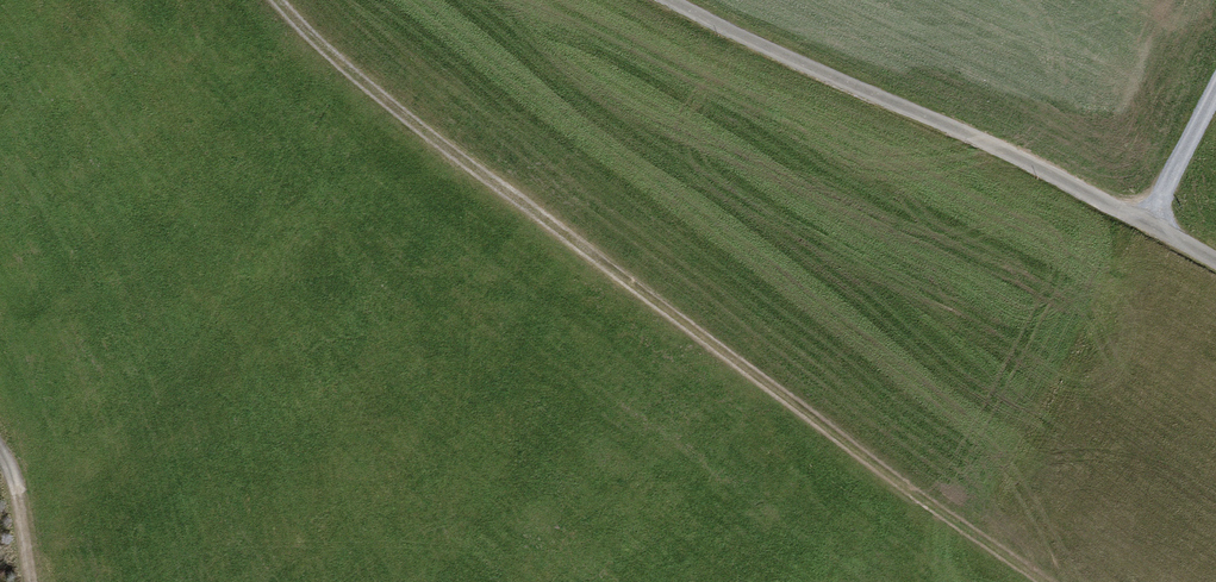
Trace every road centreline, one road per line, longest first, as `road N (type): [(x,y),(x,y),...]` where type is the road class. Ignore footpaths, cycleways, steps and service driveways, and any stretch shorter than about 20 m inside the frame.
road 1 (track): [(277,0),(361,80),(486,178),(1047,581)]
road 2 (unclassified): [(670,0),(1030,164),(1215,261)]
road 3 (track): [(1147,225),(1215,90)]
road 4 (track): [(0,453),(18,495),(33,581)]

